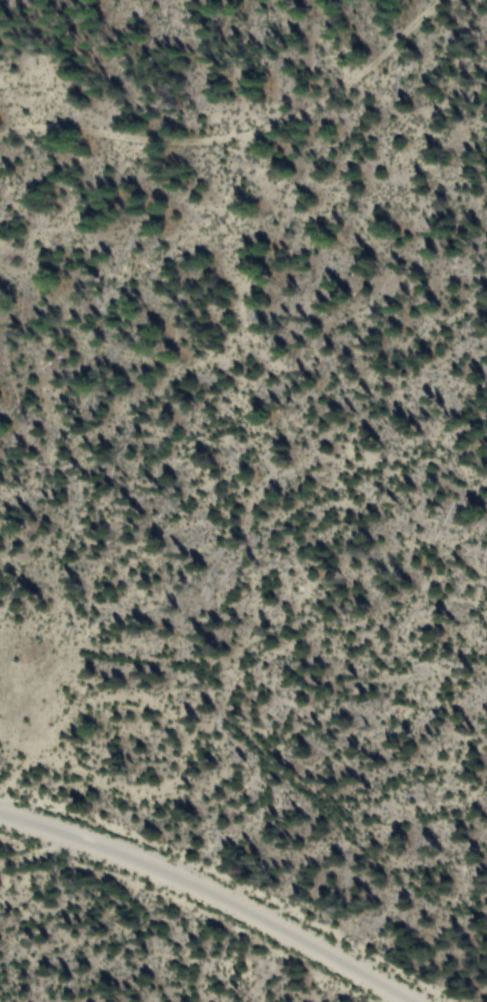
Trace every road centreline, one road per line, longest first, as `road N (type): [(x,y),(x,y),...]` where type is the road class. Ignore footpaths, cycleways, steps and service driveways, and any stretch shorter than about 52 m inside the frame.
road 1 (residential): [(423,1001),(204,885),(0,816)]

